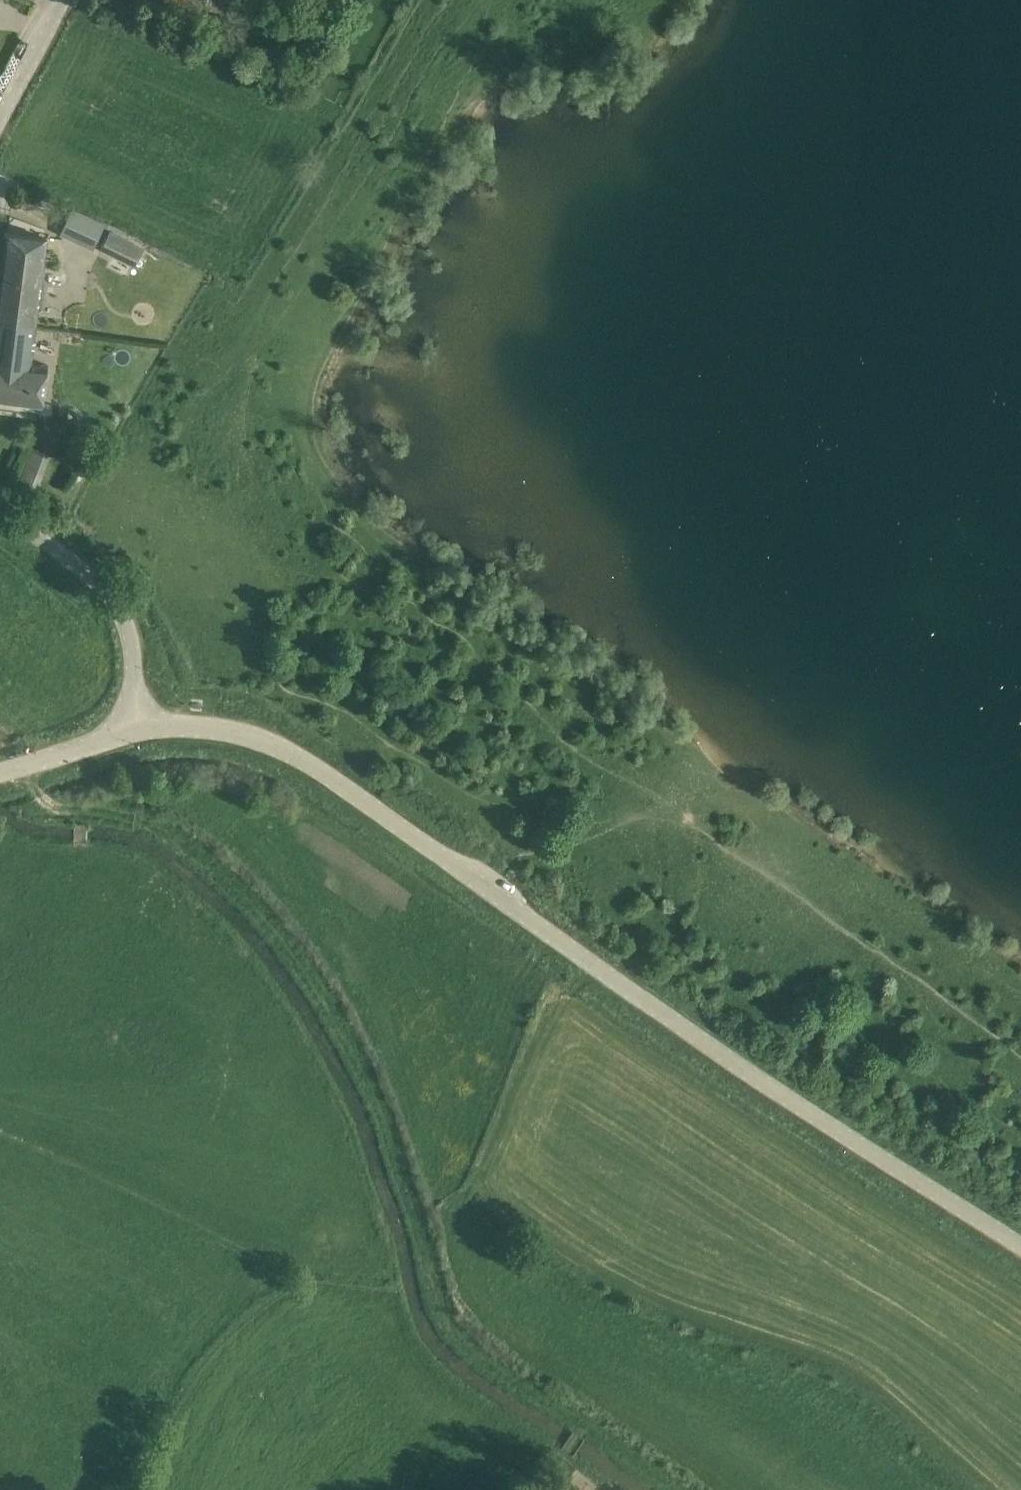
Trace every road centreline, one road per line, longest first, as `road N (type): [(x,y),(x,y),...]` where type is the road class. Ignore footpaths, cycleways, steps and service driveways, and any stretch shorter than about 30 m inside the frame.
road 1 (unclassified): [(1020,1252),(577,957),(273,741),(198,724),(143,731)]
road 2 (unclassified): [(143,731),(122,608),(0,514)]
road 3 (unclassified): [(0,775),(143,731)]
road 4 (unclassified): [(0,120),(71,0)]

